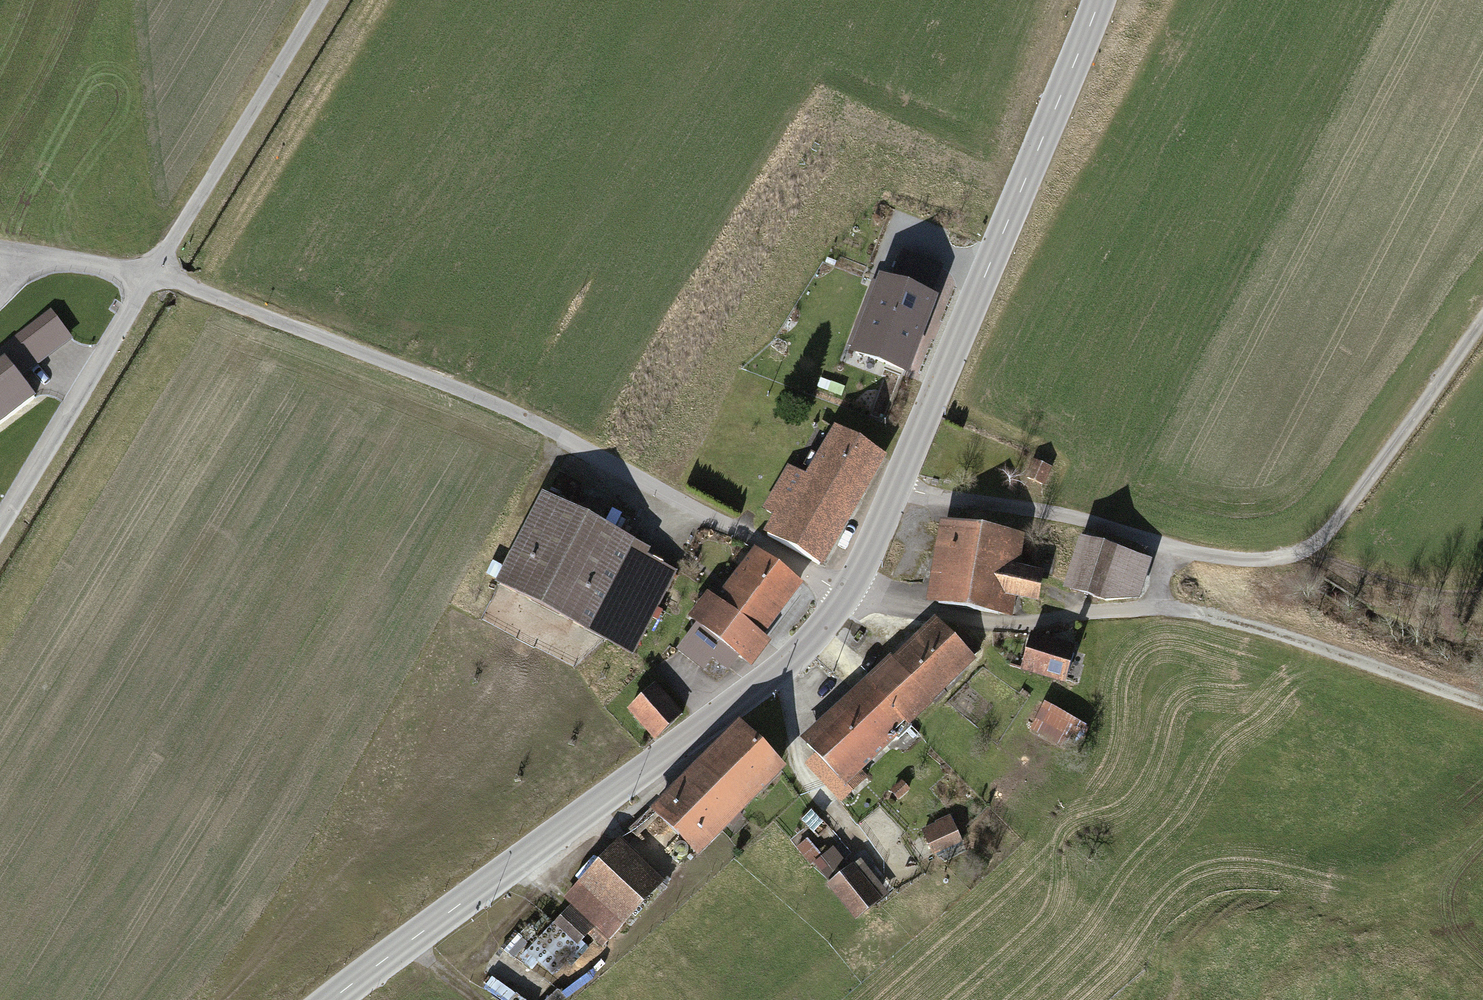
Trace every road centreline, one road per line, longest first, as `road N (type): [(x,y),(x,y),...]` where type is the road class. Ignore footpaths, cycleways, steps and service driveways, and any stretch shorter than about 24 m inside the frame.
road 1 (tertiary): [(346,999),(817,639),(878,539),(1100,0)]
road 2 (track): [(851,592),(475,396),(157,276)]
road 3 (track): [(1482,327),(1425,413),(1307,556),(1266,565),(1215,561),(1048,514),(894,495)]
road 4 (track): [(851,592),(903,613),(971,623),(1052,628),(1157,615),(1178,552)]
road 5 (track): [(1157,615),(1219,622),(1482,707)]
road 6 (track): [(157,276),(326,0)]
road 7 (track): [(157,276),(0,538)]
road 8 (track): [(1307,556),(1392,592),(1470,599),(1482,587)]
road 9 (track): [(0,250),(157,276)]

